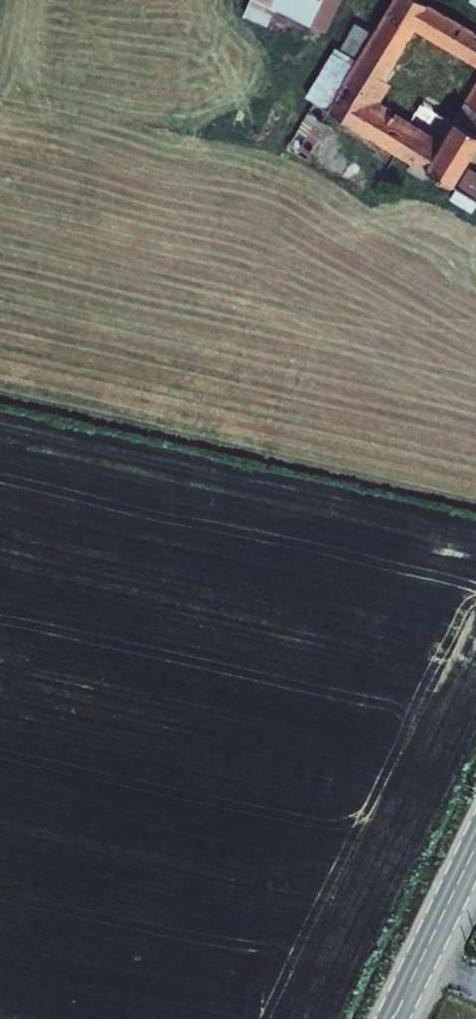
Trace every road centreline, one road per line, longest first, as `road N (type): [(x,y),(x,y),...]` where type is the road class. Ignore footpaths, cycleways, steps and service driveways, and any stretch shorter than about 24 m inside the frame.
road 1 (primary): [(393,1018),(475,846)]

